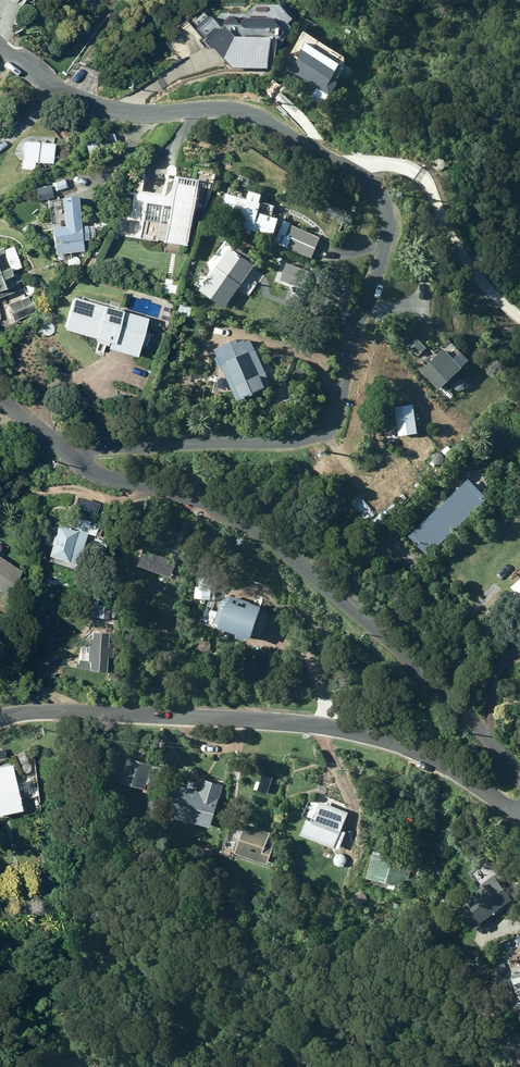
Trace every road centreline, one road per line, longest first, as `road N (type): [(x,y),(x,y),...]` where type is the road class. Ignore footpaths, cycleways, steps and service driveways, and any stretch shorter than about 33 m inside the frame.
road 1 (unclassified): [(0,43),(54,89),(130,114),(246,112),(348,167),(387,205),(381,263),(326,431),(263,442),(95,448)]
road 2 (unclassified): [(519,776),(464,713),(289,555),(251,529),(97,473),(64,451)]
road 3 (unclassified): [(0,719),(67,711),(317,724),(443,762),(519,812)]

